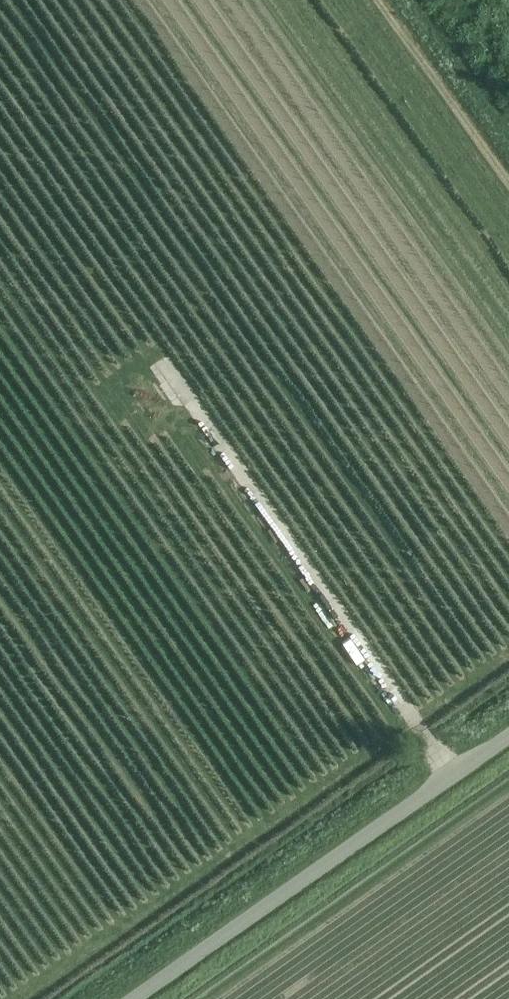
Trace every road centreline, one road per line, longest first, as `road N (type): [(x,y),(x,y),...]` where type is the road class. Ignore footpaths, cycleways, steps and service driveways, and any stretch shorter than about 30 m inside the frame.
road 1 (unclassified): [(134,998),(508,735)]

